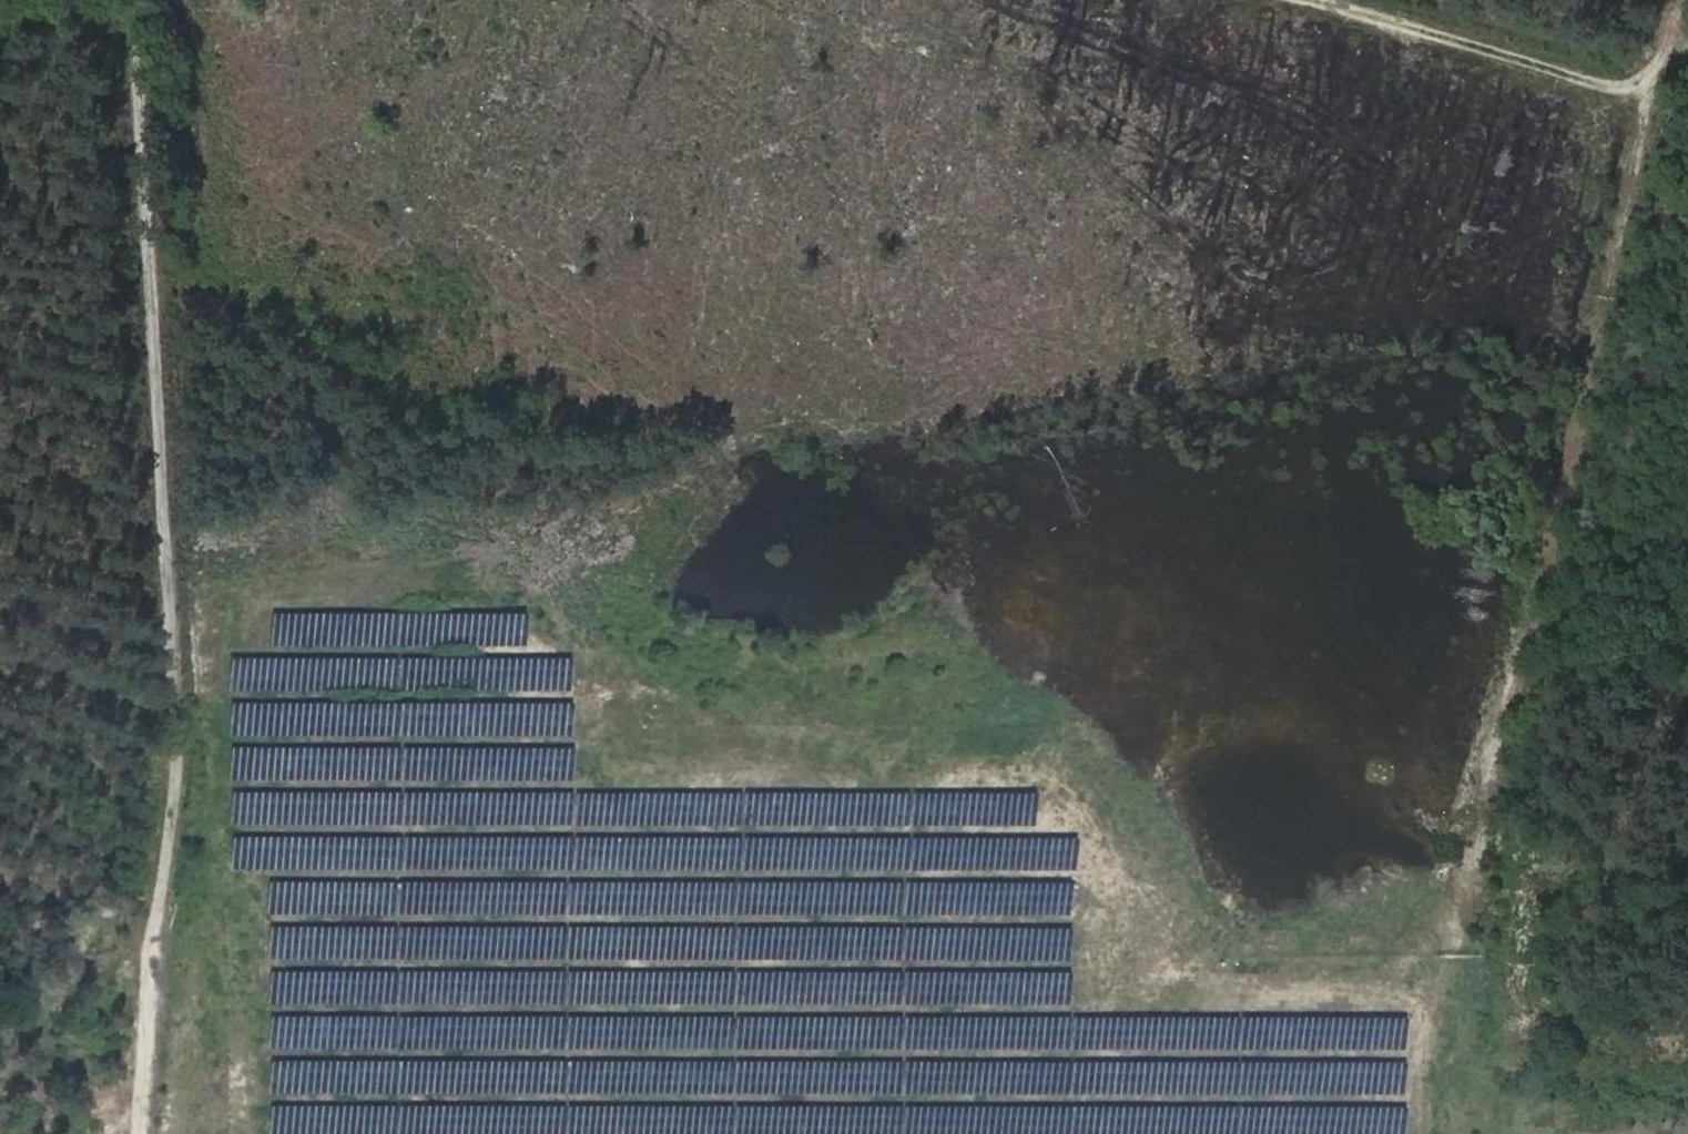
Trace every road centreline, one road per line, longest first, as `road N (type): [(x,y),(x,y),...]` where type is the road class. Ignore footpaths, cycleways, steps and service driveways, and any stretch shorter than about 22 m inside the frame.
road 1 (track): [(140,0),(176,767),(135,1133)]
road 2 (track): [(1687,47),(1674,45),(1618,73),(1578,76),(1317,0)]

